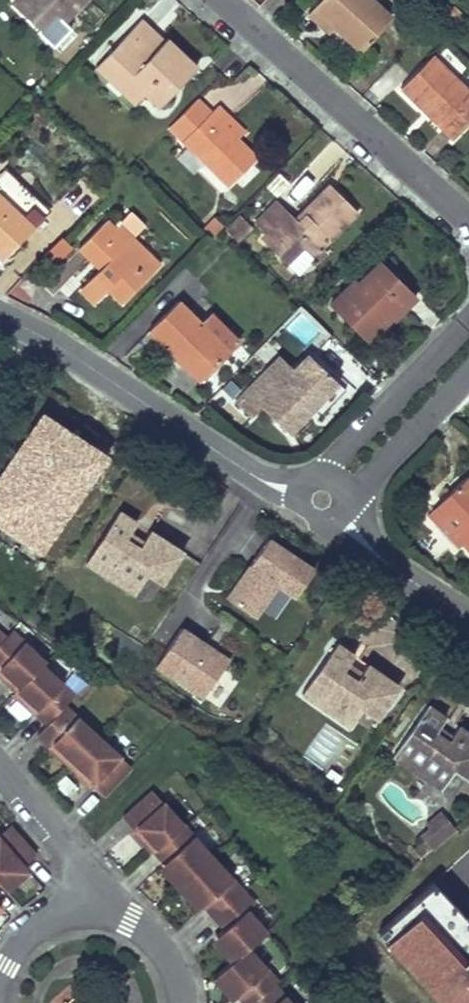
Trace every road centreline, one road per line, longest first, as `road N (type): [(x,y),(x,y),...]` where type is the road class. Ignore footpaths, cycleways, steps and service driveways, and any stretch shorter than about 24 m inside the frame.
road 1 (residential): [(0,310),(53,335),(245,471),(320,501)]
road 2 (residential): [(468,211),(232,0)]
road 3 (residential): [(468,310),(336,459),(320,501)]
road 4 (residential): [(320,501),(369,480),(468,369)]
road 5 (residential): [(320,501),(377,559),(468,619)]
road 6 (residential): [(101,915),(62,846),(0,772)]
road 7 (residential): [(101,915),(46,923),(23,939),(0,976)]
road 8 (residential): [(179,1002),(170,966),(153,942),(101,915)]

